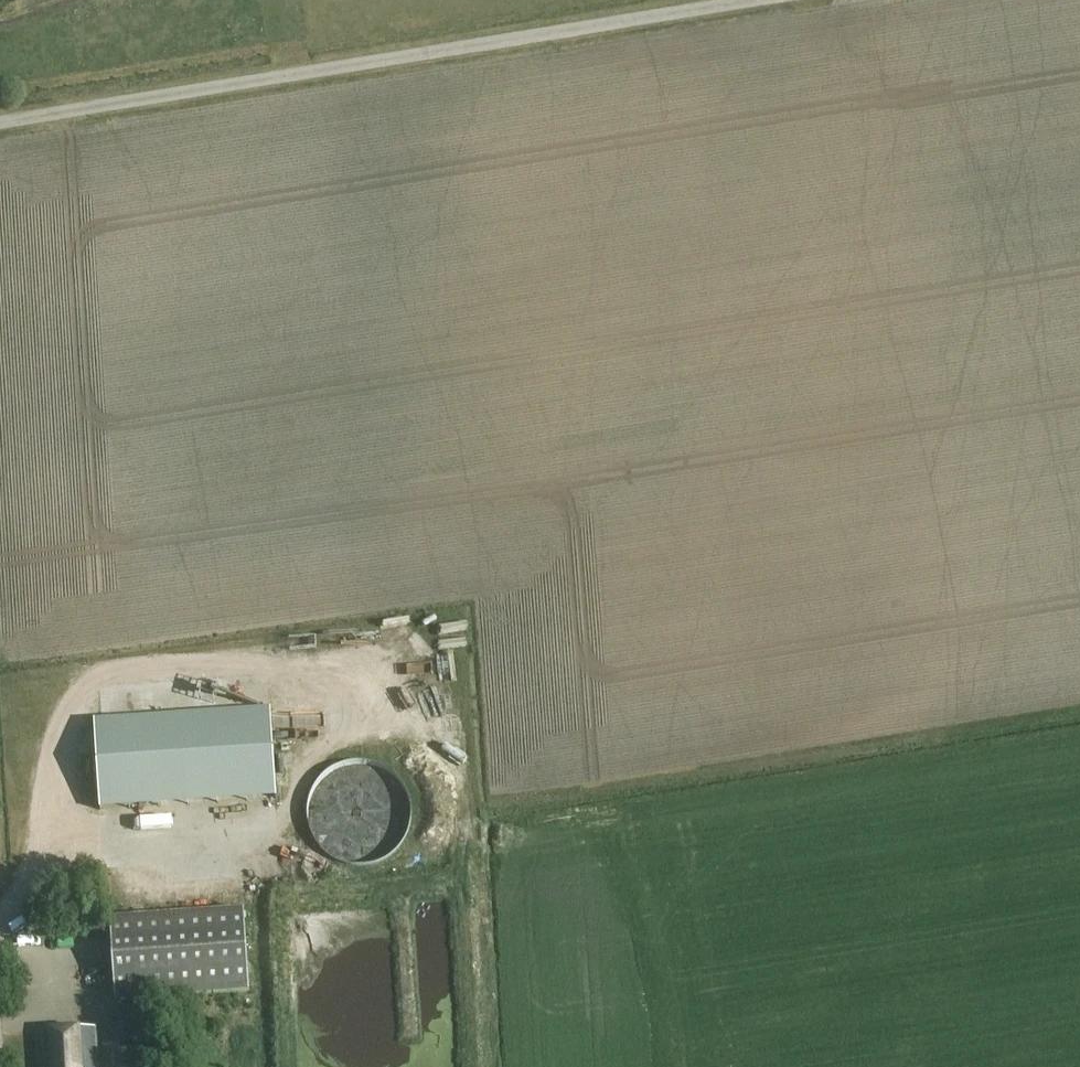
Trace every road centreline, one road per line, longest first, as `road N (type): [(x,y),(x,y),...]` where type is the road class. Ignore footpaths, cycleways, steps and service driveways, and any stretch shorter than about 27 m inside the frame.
road 1 (track): [(0,122),(755,0)]

